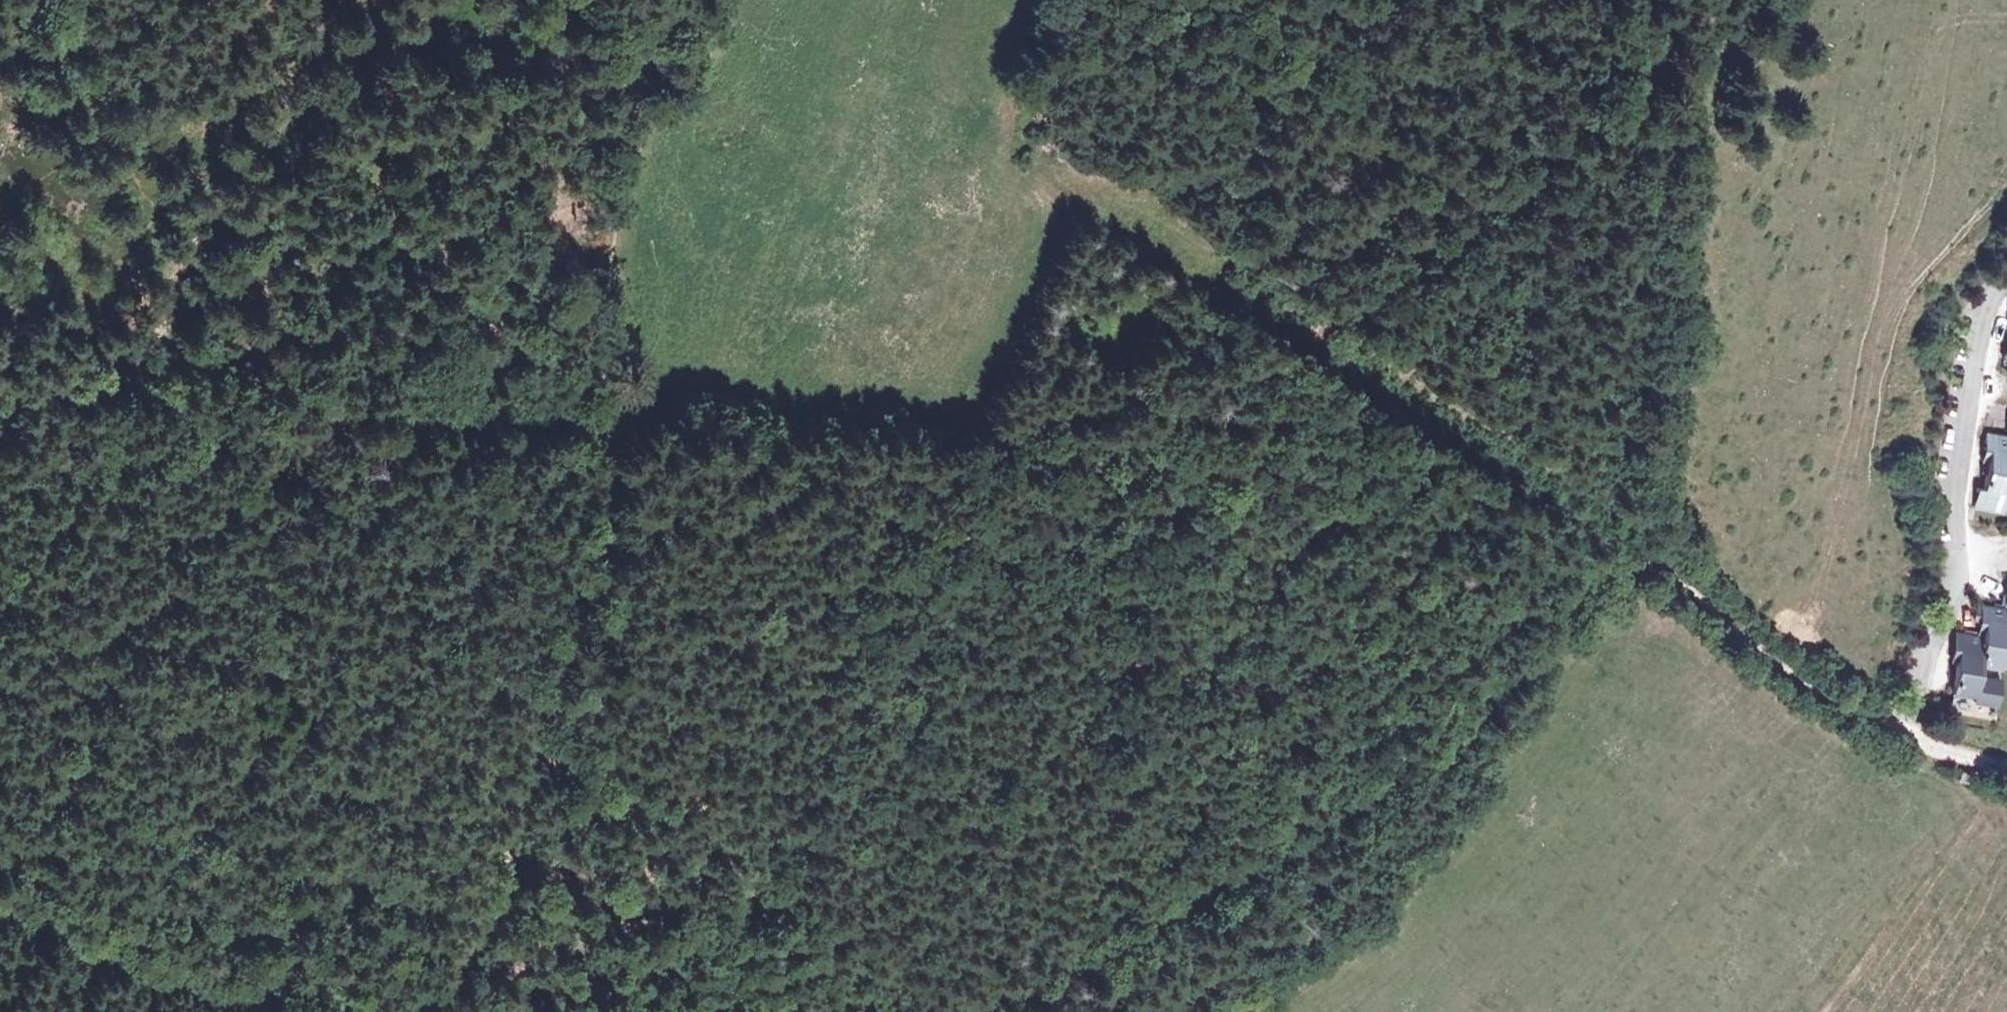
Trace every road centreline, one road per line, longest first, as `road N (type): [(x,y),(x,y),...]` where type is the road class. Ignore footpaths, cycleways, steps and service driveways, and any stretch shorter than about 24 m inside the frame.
road 1 (track): [(582,406),(874,456),(959,454),(1093,390),(1201,322),(1504,201),(1649,108),(1769,0)]
road 2 (track): [(380,1011),(448,954),(486,846),(529,701),(570,493),(557,423),(366,400),(226,358),(174,354),(102,380),(0,396)]
road 3 (track): [(1901,732),(1765,664),(1675,579),(1631,563),(1583,578),(1499,735),(1413,794),(1079,958),(990,1011)]
road 4 (track): [(526,0),(532,20),(650,125),(615,371),(559,432)]

